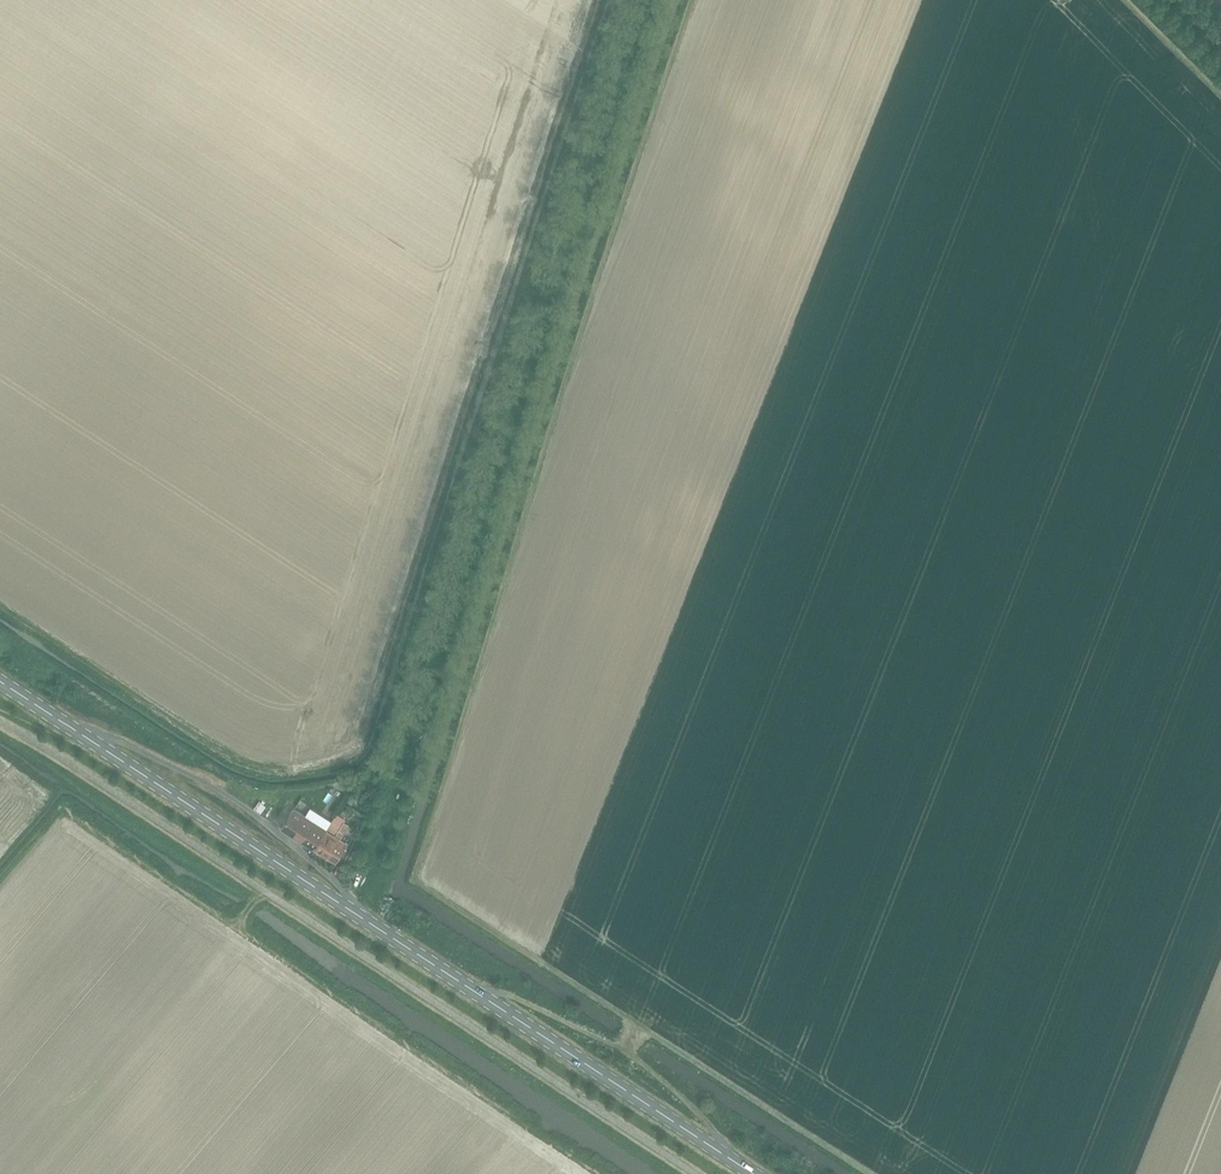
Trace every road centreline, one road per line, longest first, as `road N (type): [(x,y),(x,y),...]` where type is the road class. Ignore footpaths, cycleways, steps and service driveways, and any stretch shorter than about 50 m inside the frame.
road 1 (secondary): [(755,1173),(0,681)]

